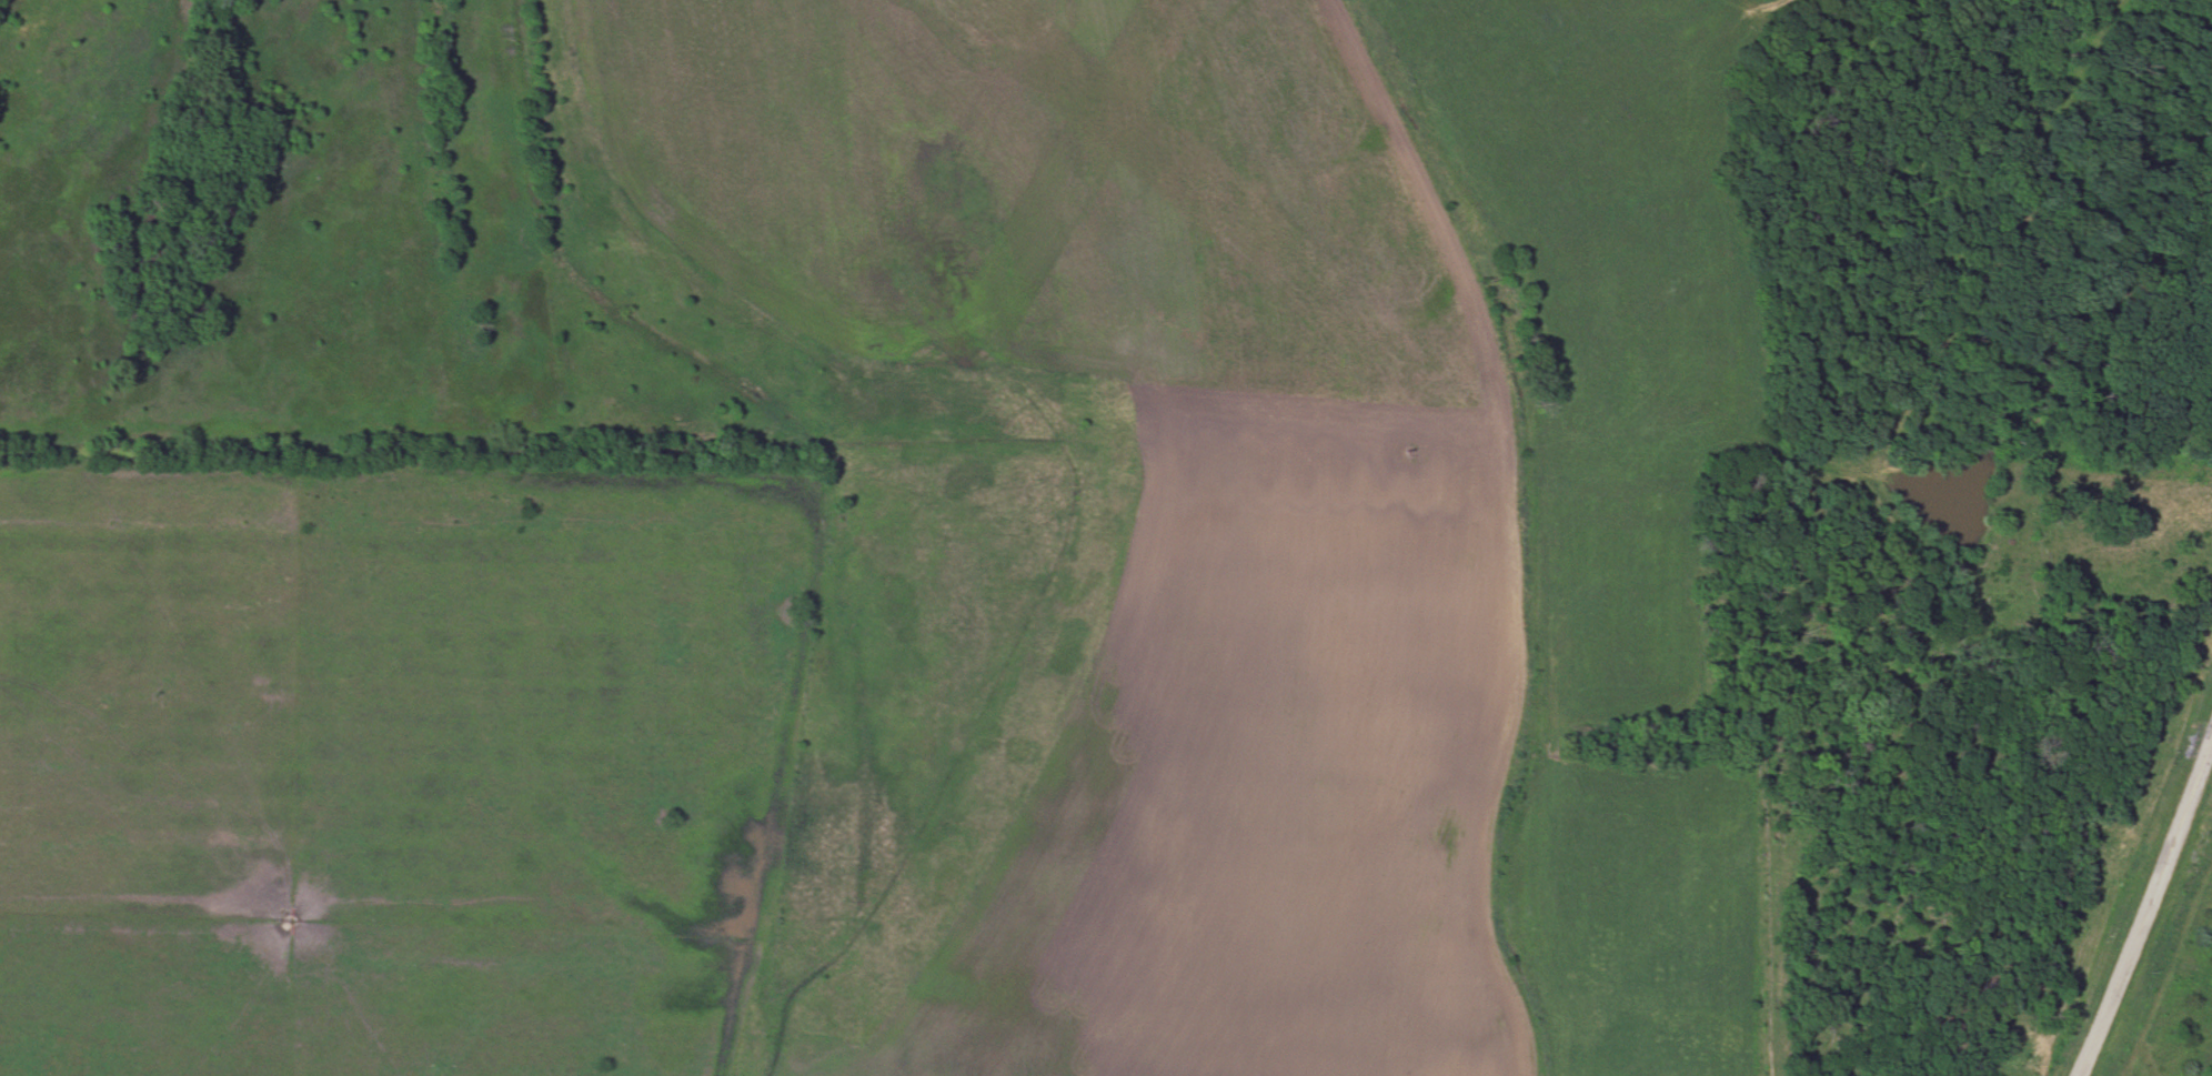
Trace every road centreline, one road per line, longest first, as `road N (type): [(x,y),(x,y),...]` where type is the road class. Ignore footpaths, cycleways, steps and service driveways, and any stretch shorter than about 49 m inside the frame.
road 1 (tertiary): [(2083,1075),(2132,967),(2211,743)]

